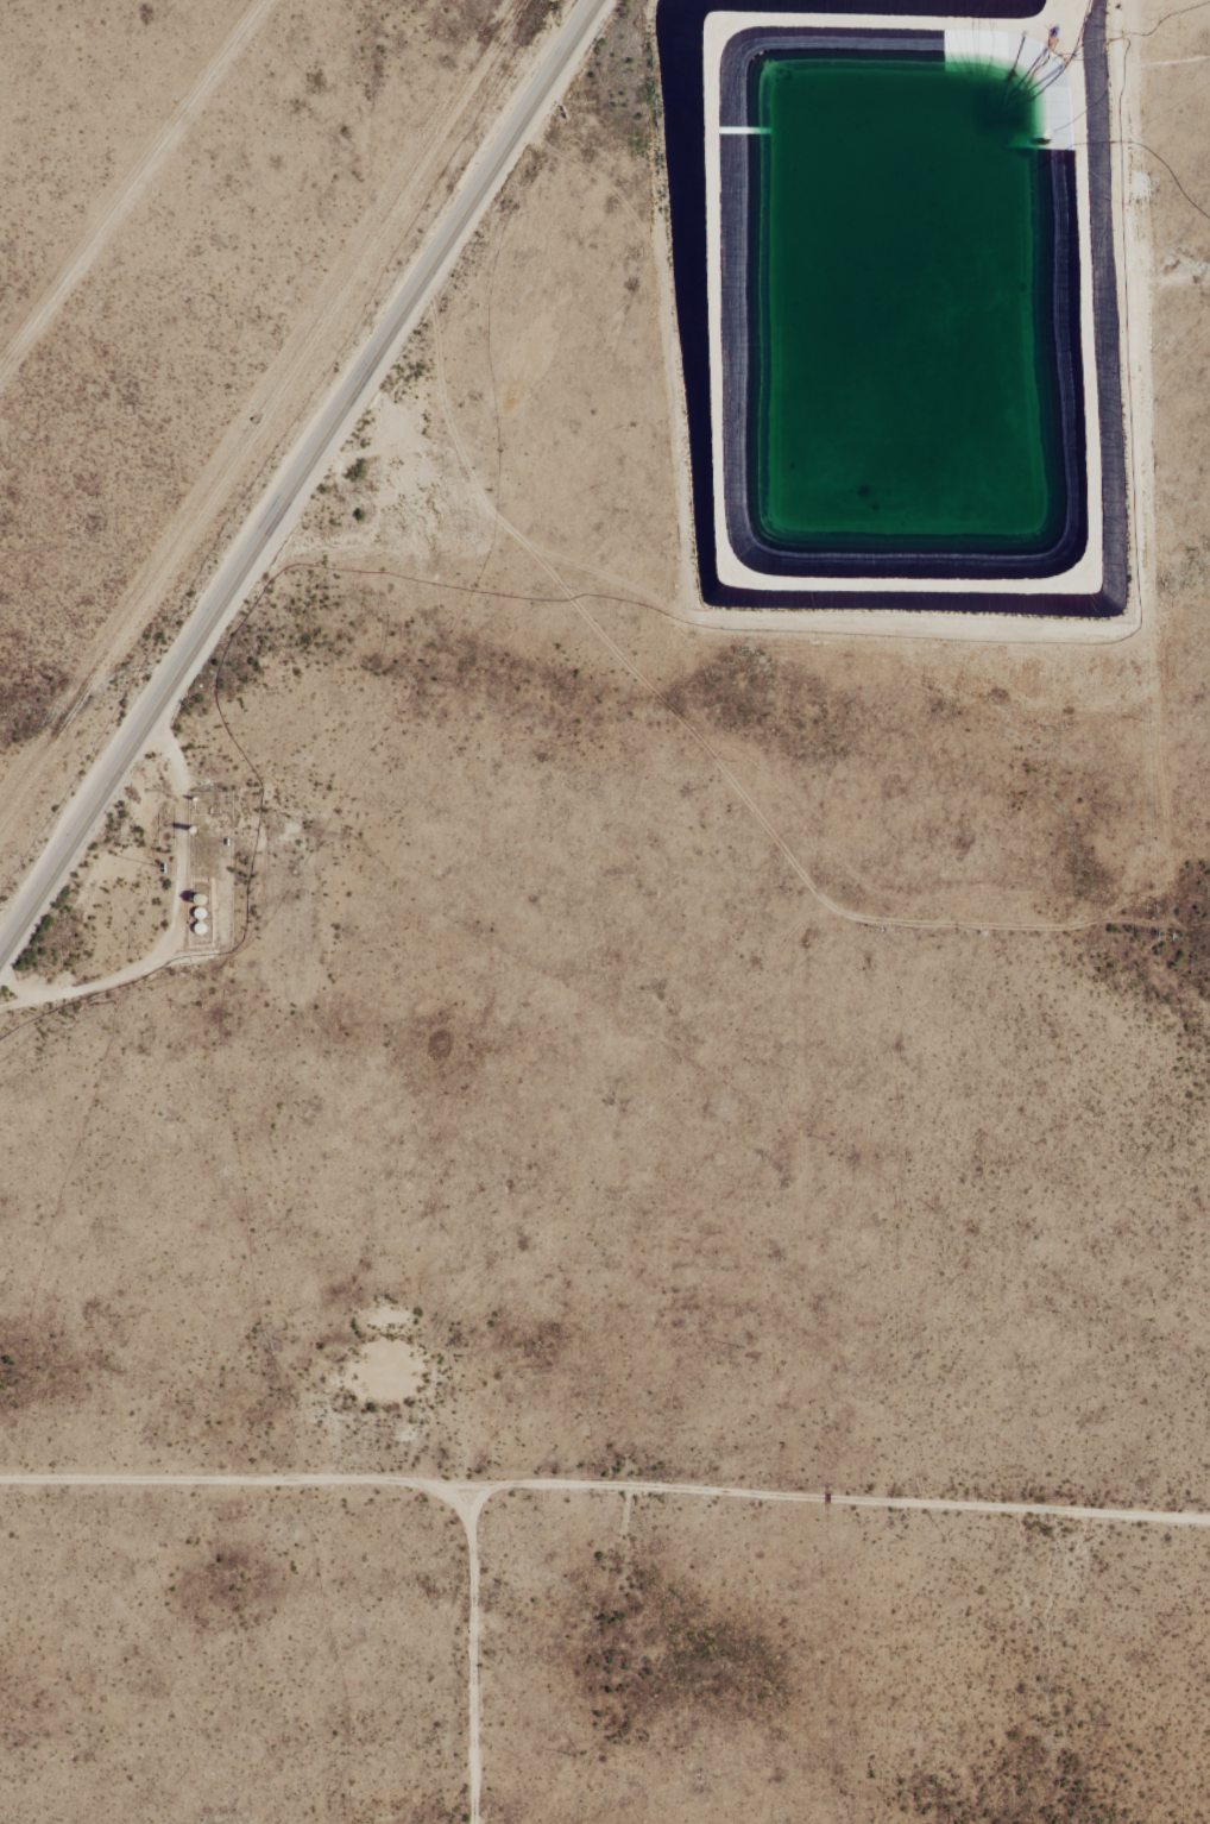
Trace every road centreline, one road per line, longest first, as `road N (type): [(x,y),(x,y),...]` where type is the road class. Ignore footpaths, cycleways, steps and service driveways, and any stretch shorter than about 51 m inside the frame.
road 1 (residential): [(1209,1511),(0,1475)]
road 2 (residential): [(0,962),(598,0)]
road 3 (residential): [(480,1489),(477,1823)]

